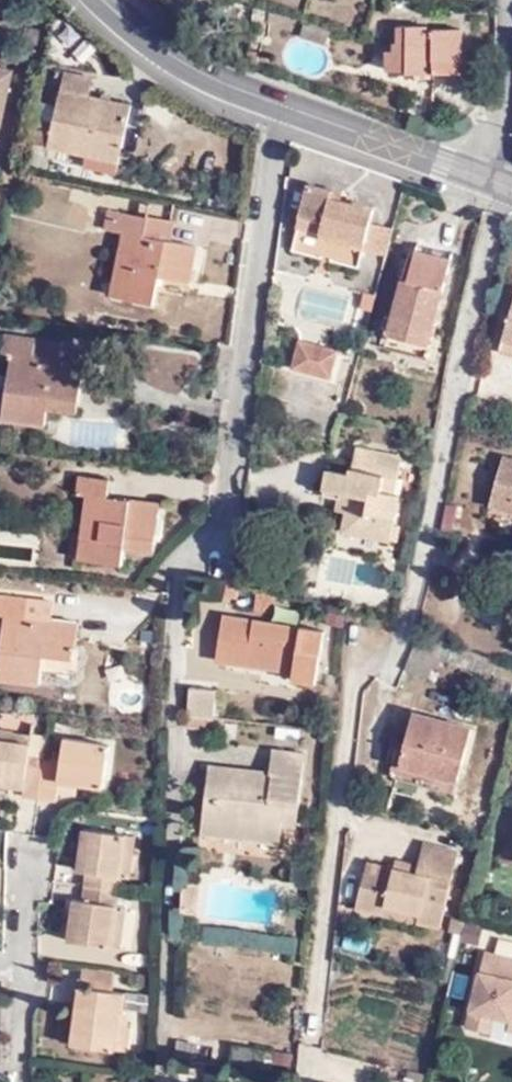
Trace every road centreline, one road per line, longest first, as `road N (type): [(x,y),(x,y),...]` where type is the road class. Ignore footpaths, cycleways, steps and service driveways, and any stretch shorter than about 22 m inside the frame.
road 1 (tertiary): [(511,193),(205,73),(107,0)]

